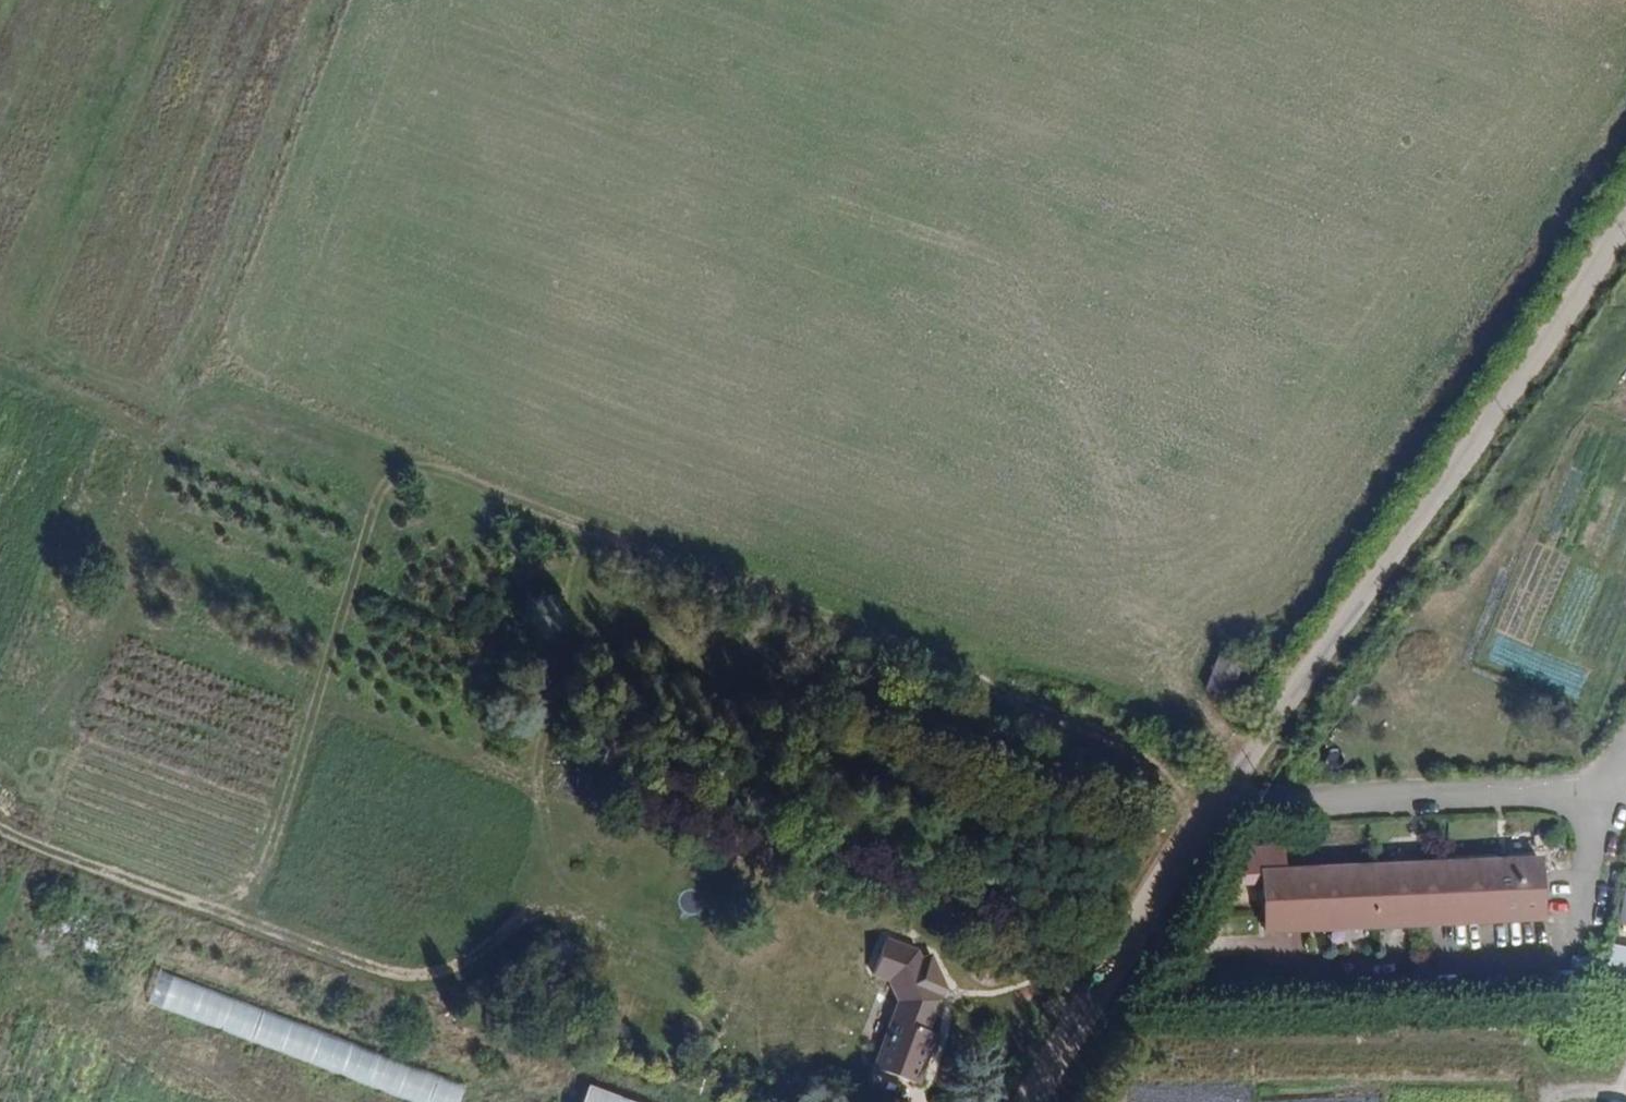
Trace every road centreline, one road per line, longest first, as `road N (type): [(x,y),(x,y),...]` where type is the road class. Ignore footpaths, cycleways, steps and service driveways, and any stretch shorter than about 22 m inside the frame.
road 1 (track): [(1024,1101),(1246,760),(1625,211)]

